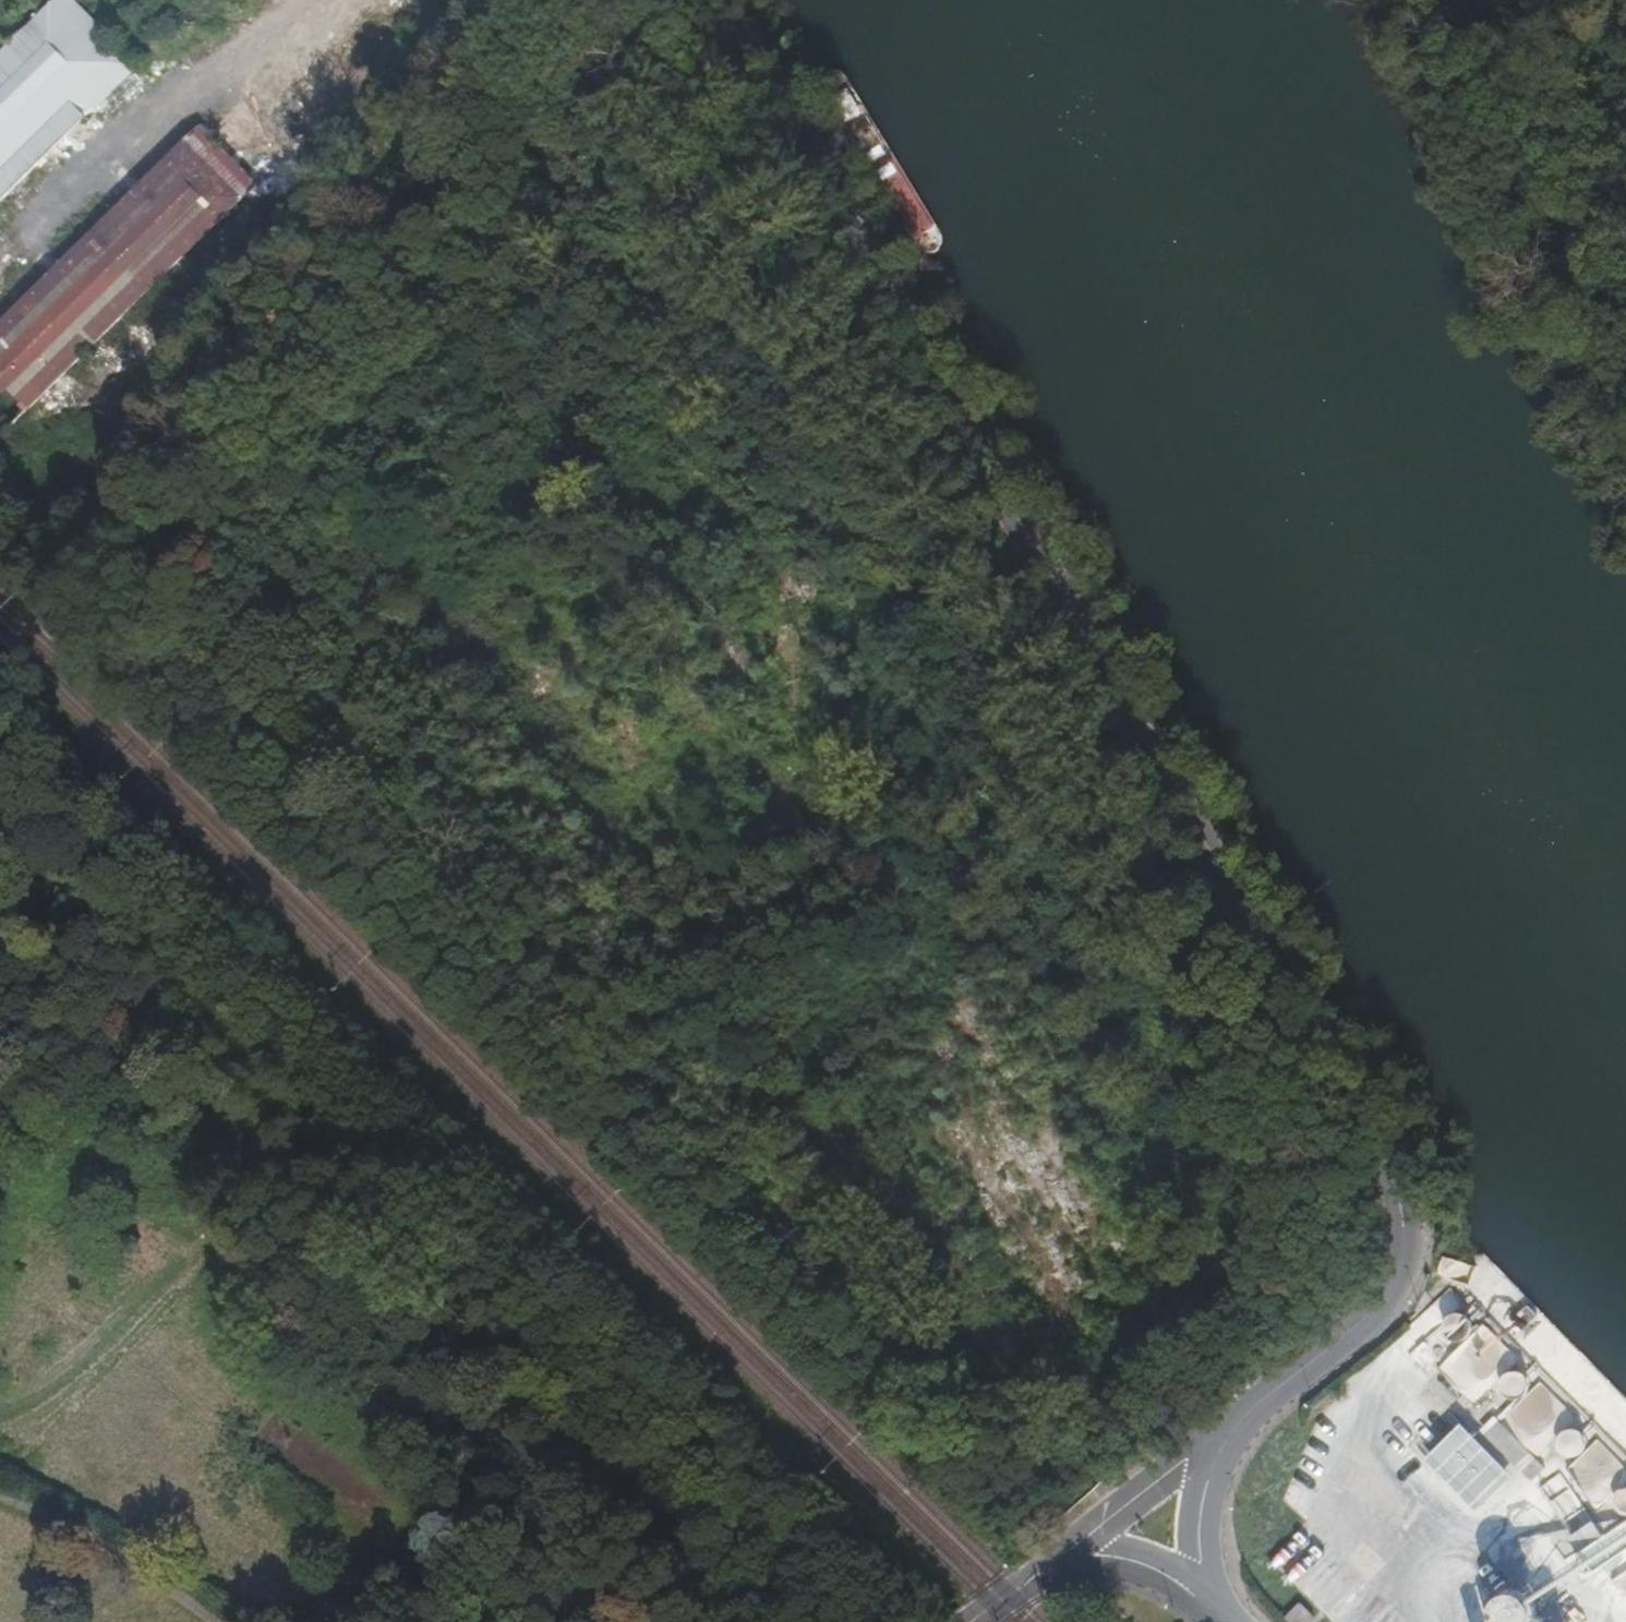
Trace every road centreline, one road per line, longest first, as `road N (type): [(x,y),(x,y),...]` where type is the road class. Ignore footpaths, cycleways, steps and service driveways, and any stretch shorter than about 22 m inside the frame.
road 1 (tertiary): [(708,0),(1389,1178),(1398,1248),(1373,1306),(1215,1423)]
road 2 (tertiary): [(1215,1423),(1069,1545)]
road 3 (tertiary): [(1202,1601),(1193,1516),(1215,1423)]
road 4 (tertiary): [(1202,1601),(1138,1563),(1069,1545)]
road 5 (unclassified): [(974,1621),(1069,1545)]

